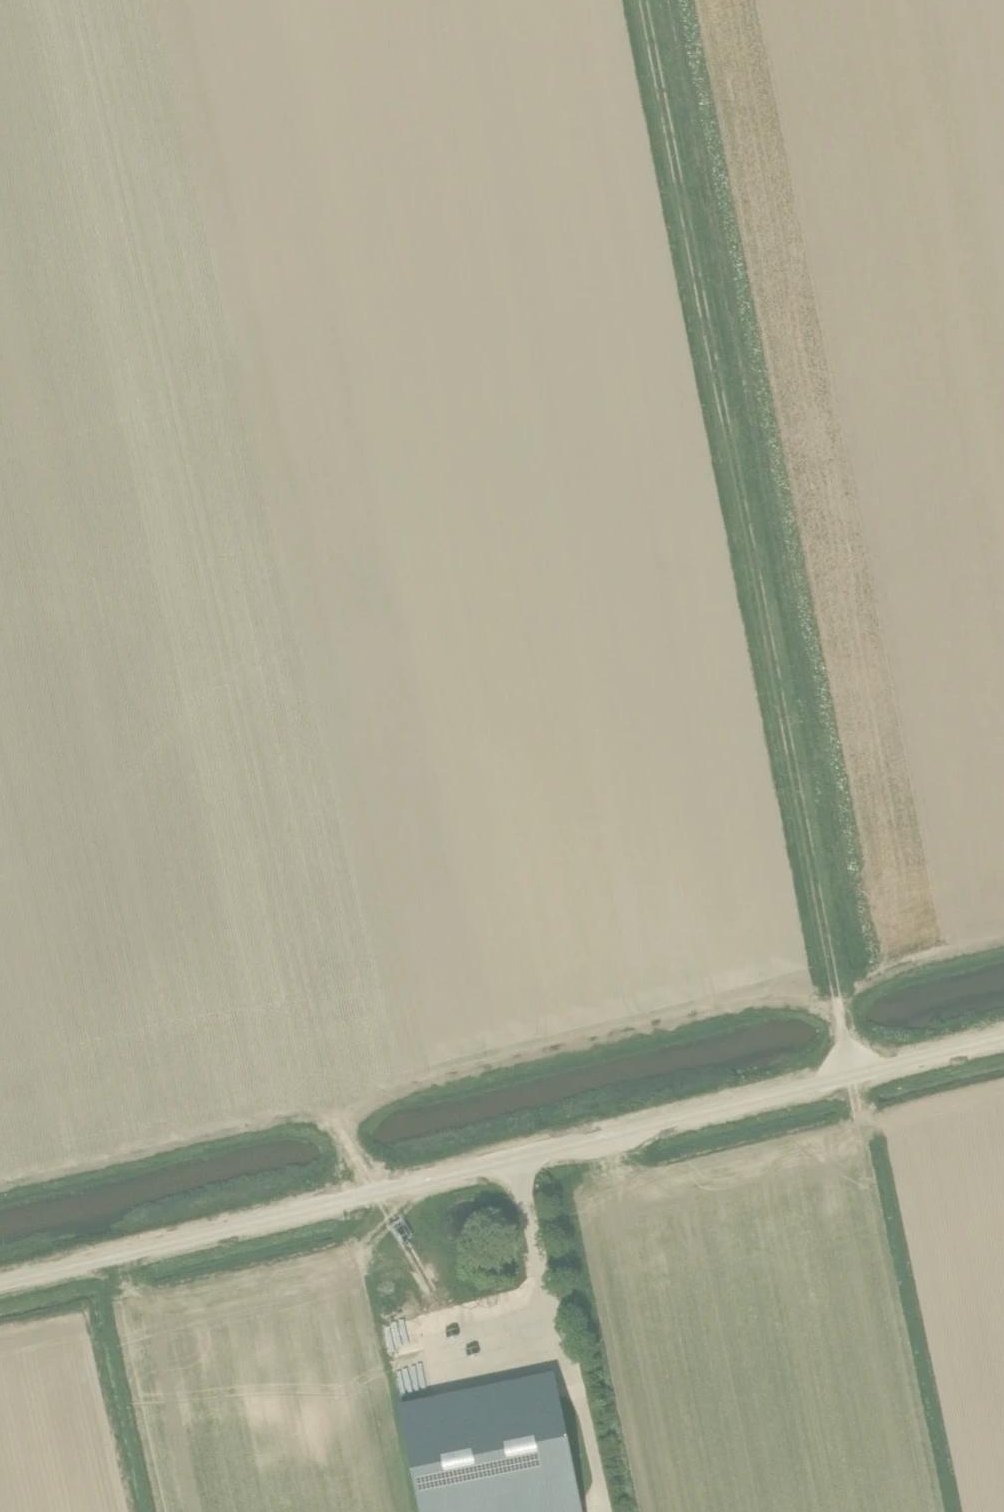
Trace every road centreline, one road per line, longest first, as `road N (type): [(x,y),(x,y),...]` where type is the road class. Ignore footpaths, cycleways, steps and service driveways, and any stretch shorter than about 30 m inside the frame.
road 1 (unclassified): [(0,1284),(1003,1035)]

